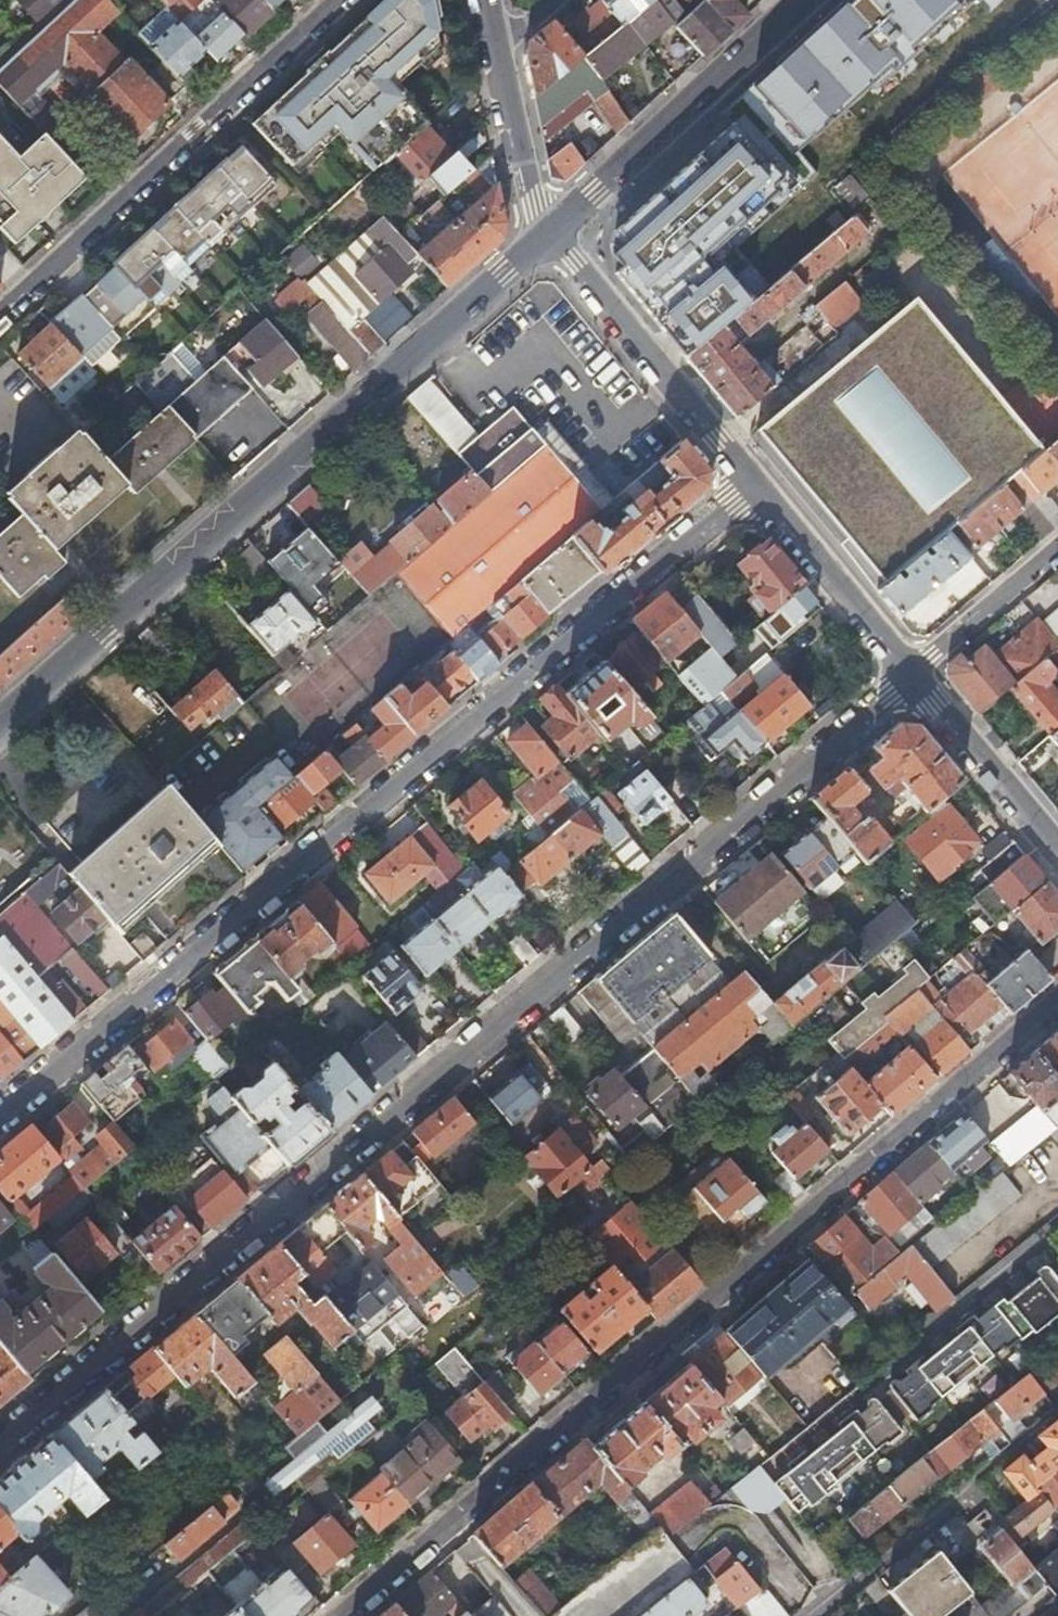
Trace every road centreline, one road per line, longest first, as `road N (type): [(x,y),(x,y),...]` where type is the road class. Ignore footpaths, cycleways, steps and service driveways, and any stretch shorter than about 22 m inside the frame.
road 1 (residential): [(910,677),(0,1444)]
road 2 (residential): [(759,482),(0,1114)]
road 3 (residential): [(341,1615),(1057,1006)]
road 4 (secondary): [(0,721),(552,236)]
road 5 (residential): [(346,0),(0,319)]
road 6 (secondary): [(552,236),(807,0)]
road 7 (residential): [(759,482),(552,236)]
road 8 (residential): [(910,677),(759,482)]
road 9 (residential): [(1057,855),(910,677)]
road 10 (residential): [(552,236),(534,199),(494,36)]
road 11 (residential): [(977,1490),(817,1615)]
road 12 (residential): [(910,677),(1057,551)]

